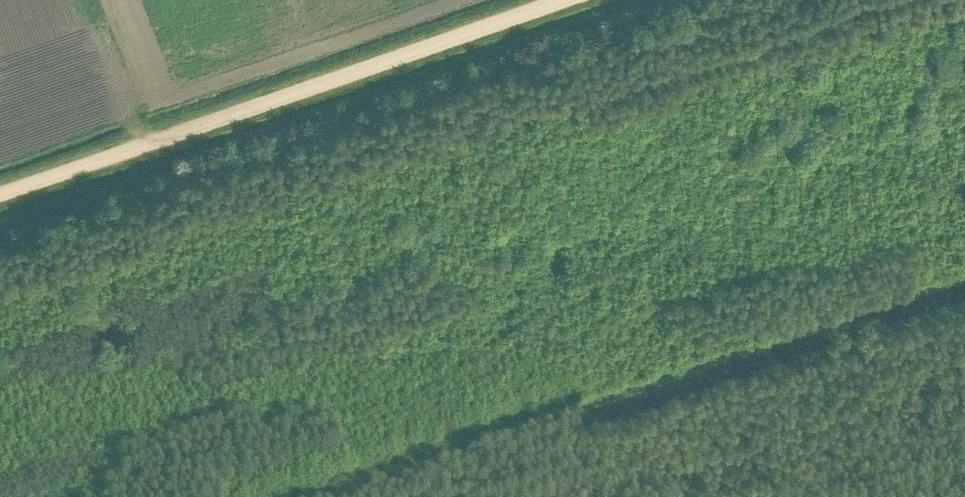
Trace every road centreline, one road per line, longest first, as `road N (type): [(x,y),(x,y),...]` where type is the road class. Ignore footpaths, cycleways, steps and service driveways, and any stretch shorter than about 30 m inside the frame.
road 1 (track): [(559,0),(0,192)]

